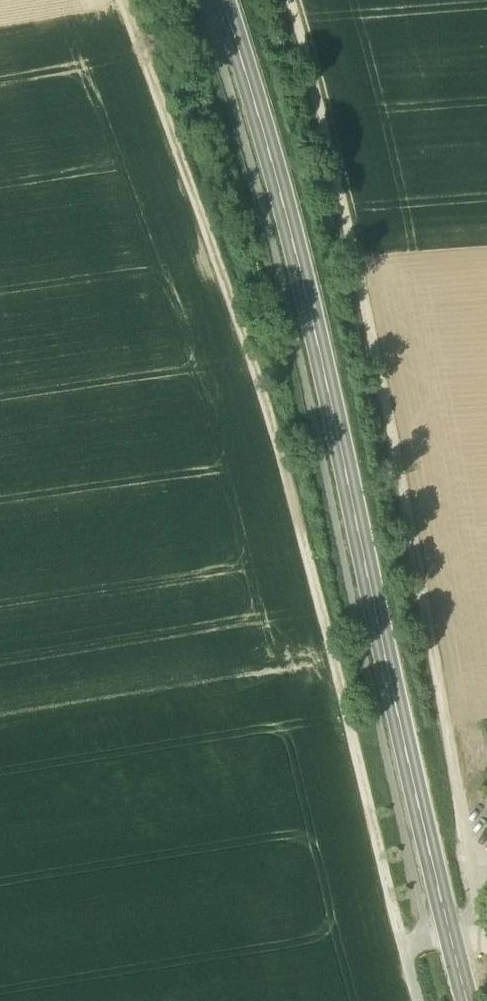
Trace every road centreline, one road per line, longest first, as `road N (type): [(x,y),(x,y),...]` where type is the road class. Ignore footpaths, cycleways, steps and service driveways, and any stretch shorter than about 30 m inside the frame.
road 1 (track): [(416,1000),(254,367),(119,0)]
road 2 (tertiary): [(469,1000),(292,243),(221,0)]
road 3 (track): [(288,0),(408,502),(475,890),(470,912),(447,919)]

